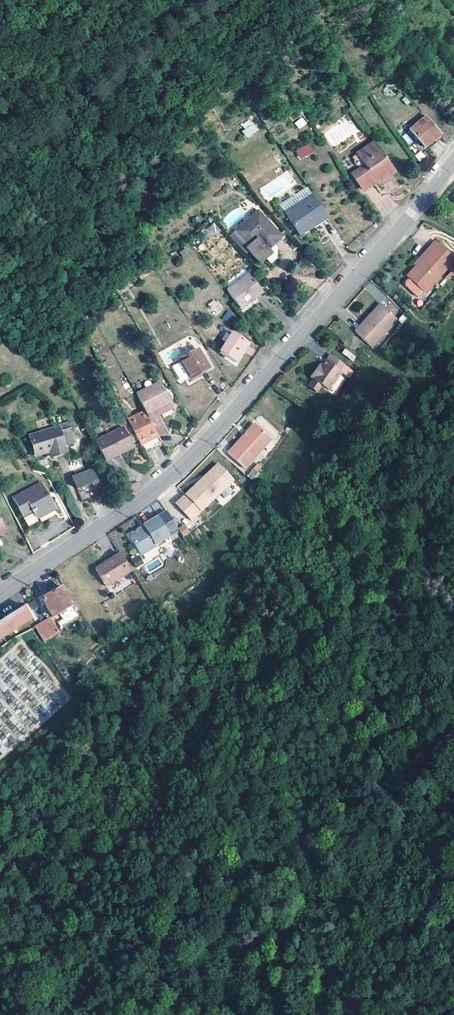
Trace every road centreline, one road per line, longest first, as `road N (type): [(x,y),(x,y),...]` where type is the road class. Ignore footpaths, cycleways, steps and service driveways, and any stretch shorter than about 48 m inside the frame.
road 1 (secondary): [(0,594),(152,493),(209,442),(453,162)]

